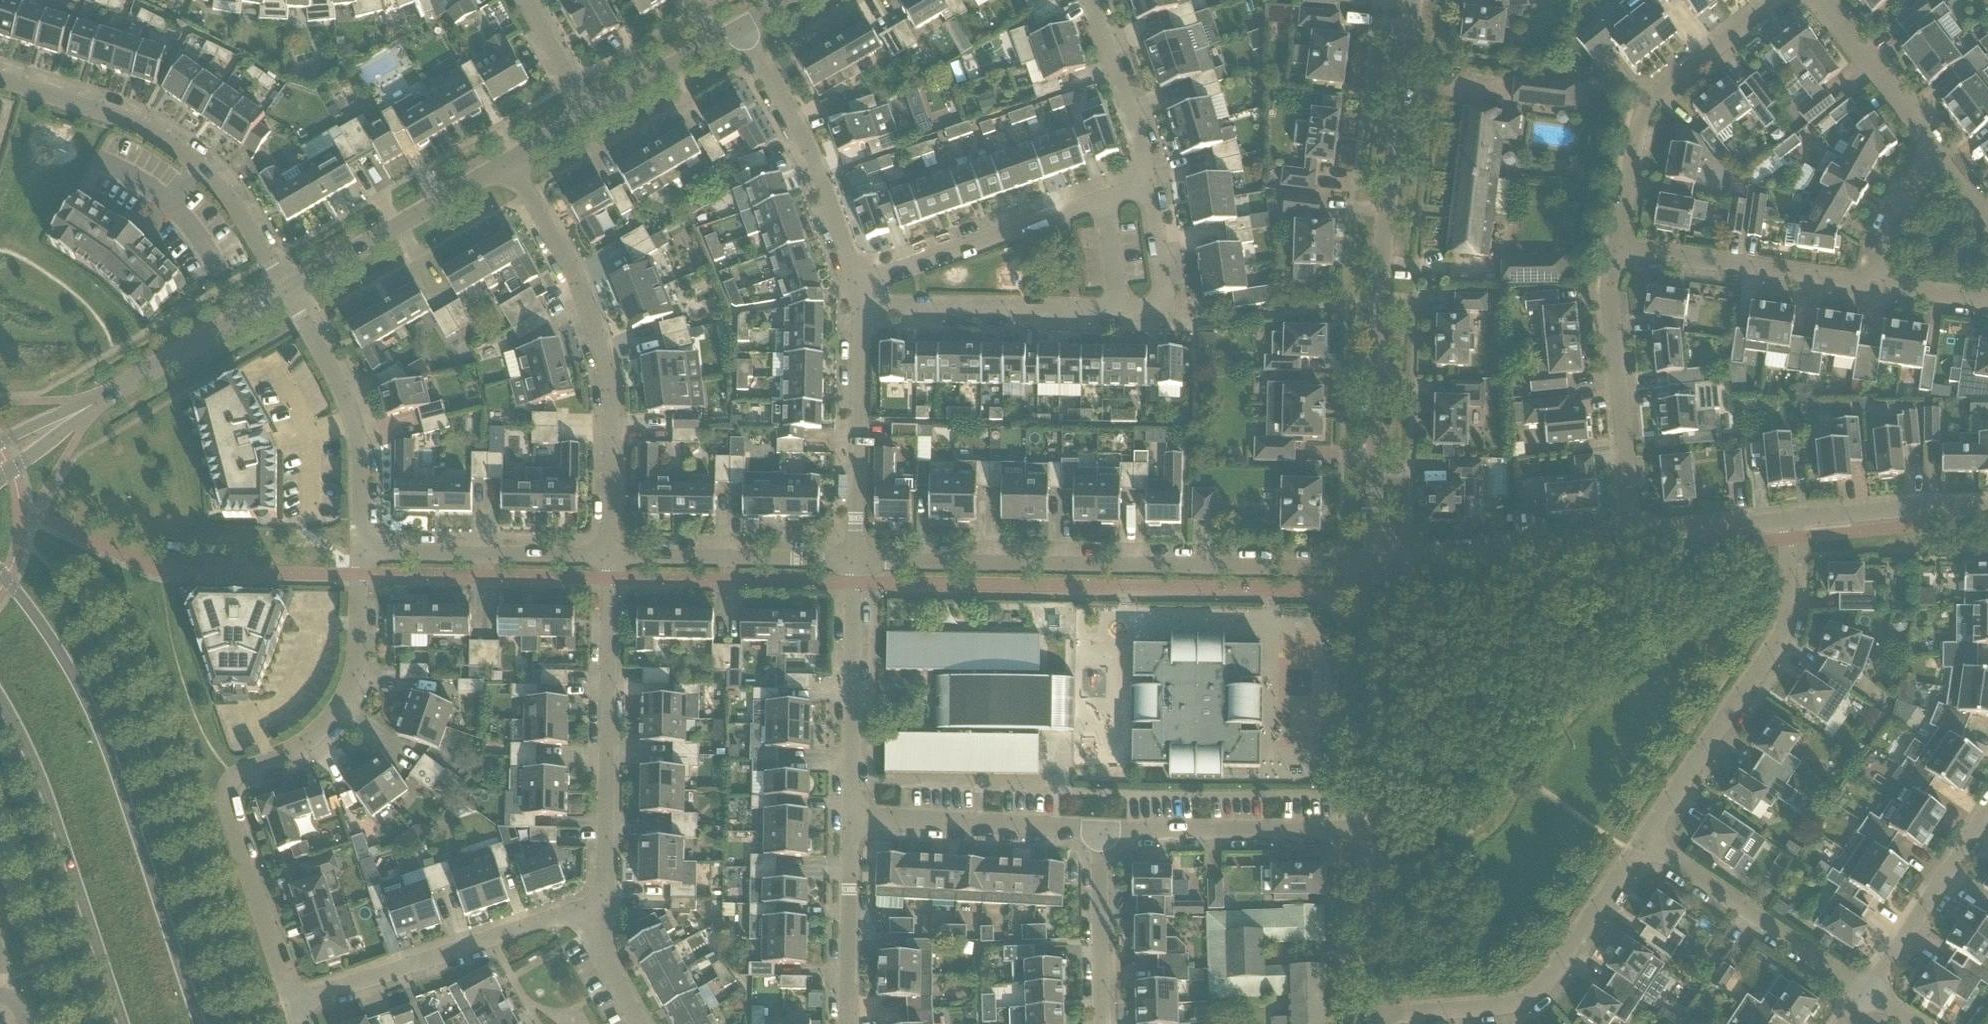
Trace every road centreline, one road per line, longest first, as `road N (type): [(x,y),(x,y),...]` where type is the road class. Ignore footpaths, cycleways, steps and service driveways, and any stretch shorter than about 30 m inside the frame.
road 1 (residential): [(1374,565),(1380,303),(1412,0)]
road 2 (residential): [(294,1006),(226,799),(233,781),(306,745),(342,706),(357,672),(367,545)]
road 3 (residential): [(1374,565),(854,561)]
road 4 (secondary): [(198,1023),(96,728),(55,649),(0,572)]
road 5 (residential): [(1372,1018),(1367,848),(1356,835),(1095,828)]
road 6 (residential): [(862,308),(1152,311),(1165,302),(1147,181)]
road 7 (residential): [(607,557),(613,388),(598,325),(512,164)]
road 8 (residential): [(284,296),(238,196),(190,150),(143,124),(0,75)]
road 9 (residential): [(594,916),(604,886),(607,557)]
road 10 (residential): [(1645,839),(1783,624),(1795,562),(1792,521)]
road 11 (residential): [(1372,1018),(1506,1005),(1532,994),(1645,839)]
road 12 (secondary): [(0,706),(47,795),(123,1023)]
road 13 (residential): [(1619,255),(1636,117),(1676,75),(1784,0)]
road 14 (residential): [(594,916),(556,917),(294,1006)]
road 15 (residential): [(860,285),(1147,181)]
road 16 (residential): [(1643,534),(1617,358),(1619,255)]
road 17 (residential): [(860,285),(745,32)]
road 18 (residential): [(1866,997),(1645,839)]
road 19 (residential): [(1643,534),(1374,565)]
road 20 (residential): [(367,545),(359,532),(361,450),(347,406),(284,296)]
road 21 (residential): [(284,296),(512,164)]
road 22 (residential): [(851,815),(854,561)]
road 23 (residential): [(854,561),(862,308)]
road 24 (residential): [(1869,290),(1619,255)]
road 25 (residential): [(854,561),(607,557)]
road 26 (residential): [(1095,828),(851,815)]
road 27 (residential): [(607,557),(390,556),(367,545)]
road 28 (residential): [(1866,997),(1987,810)]
road 29 (unclassified): [(100,404),(284,296)]
road 30 (residential): [(848,1023),(851,815)]
road 31 (residential): [(1940,160),(1816,0)]
road 32 (residential): [(1987,508),(1792,521)]
road 33 (residential): [(1105,1023),(1095,828)]
road 34 (residential): [(1147,181),(1092,0)]
road 35 (residential): [(596,115),(745,32)]
road 36 (residential): [(1869,290),(1883,237),(1910,190),(1940,160)]
road 37 (residential): [(1792,521),(1643,534)]
road 38 (residential): [(596,115),(527,0)]
road 39 (unclassified): [(0,482),(100,404)]
road 40 (residential): [(1987,309),(1869,290)]

